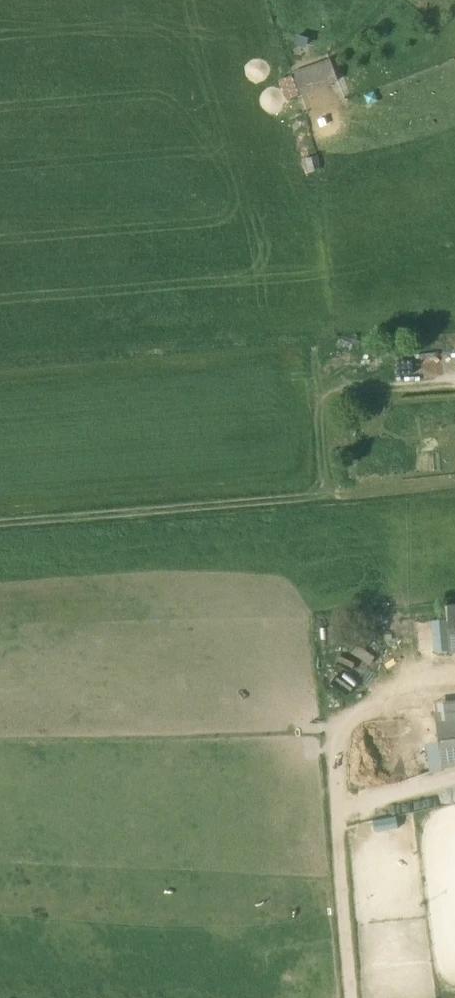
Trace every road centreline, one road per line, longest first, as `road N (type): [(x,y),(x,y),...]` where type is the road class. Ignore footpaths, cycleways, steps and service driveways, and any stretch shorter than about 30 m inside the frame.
road 1 (track): [(454,685),(333,697),(352,997)]

